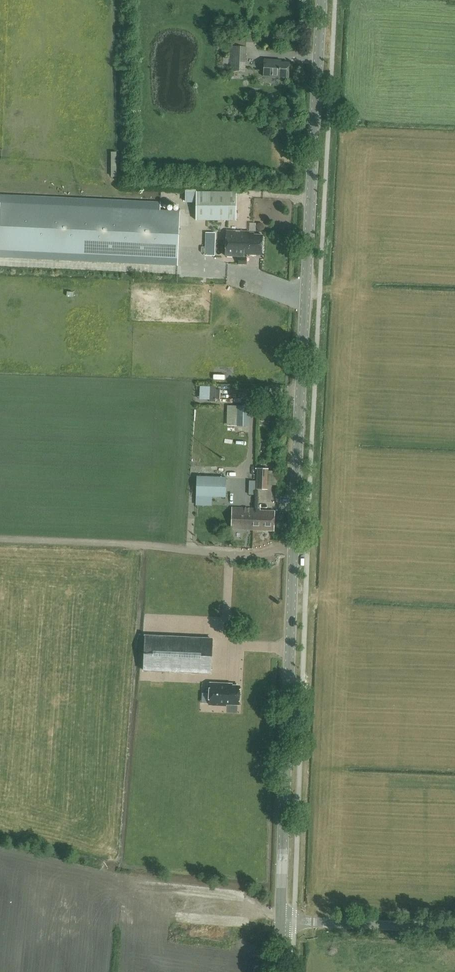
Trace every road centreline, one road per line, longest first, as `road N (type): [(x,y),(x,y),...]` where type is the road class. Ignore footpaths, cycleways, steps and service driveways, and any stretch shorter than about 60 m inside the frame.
road 1 (secondary): [(280,921),(321,0)]
road 2 (track): [(294,552),(0,540)]
road 3 (unclassified): [(454,929),(280,921)]

